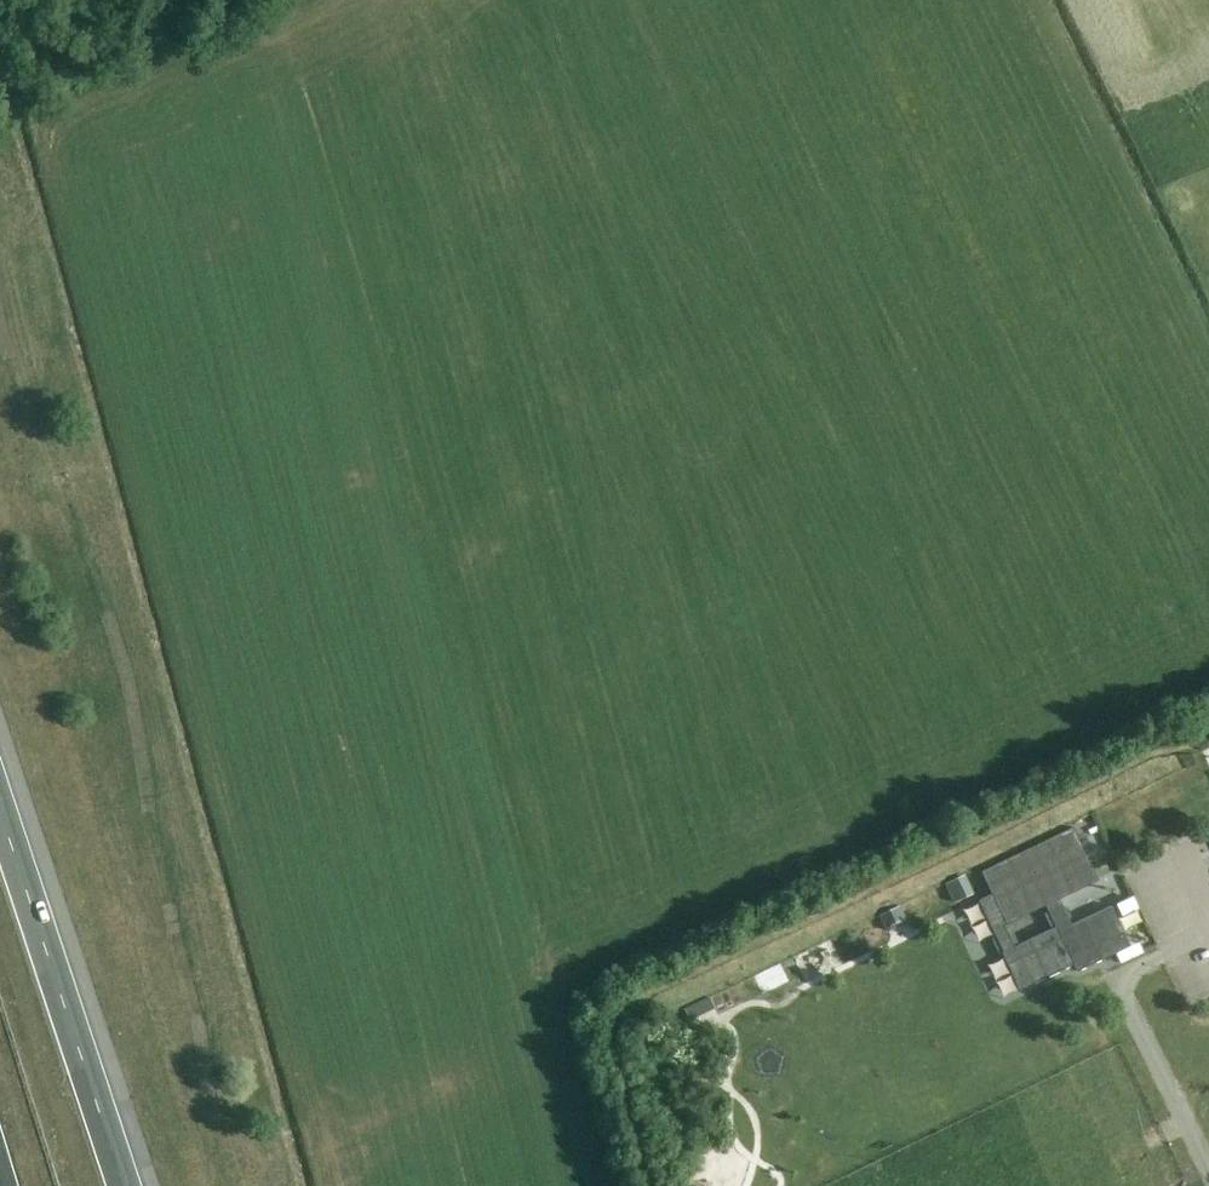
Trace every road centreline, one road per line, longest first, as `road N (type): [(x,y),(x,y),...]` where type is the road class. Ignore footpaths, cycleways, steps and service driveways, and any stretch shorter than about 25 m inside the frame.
road 1 (motorway): [(124,1185),(0,809)]

